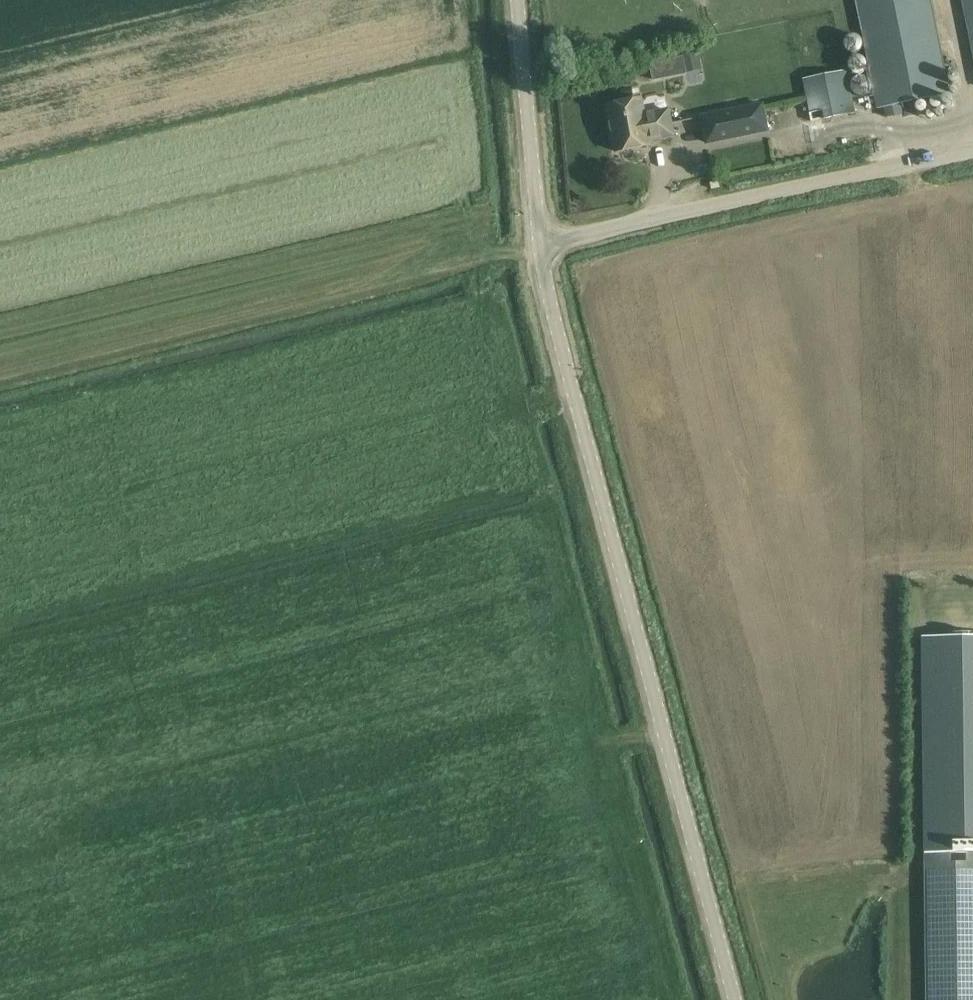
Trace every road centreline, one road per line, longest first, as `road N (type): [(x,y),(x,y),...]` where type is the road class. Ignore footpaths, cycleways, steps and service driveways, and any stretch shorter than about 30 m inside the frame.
road 1 (unclassified): [(733,999),(540,246)]
road 2 (unclassified): [(540,246),(972,151)]
road 3 (unclassified): [(540,246),(517,0)]

